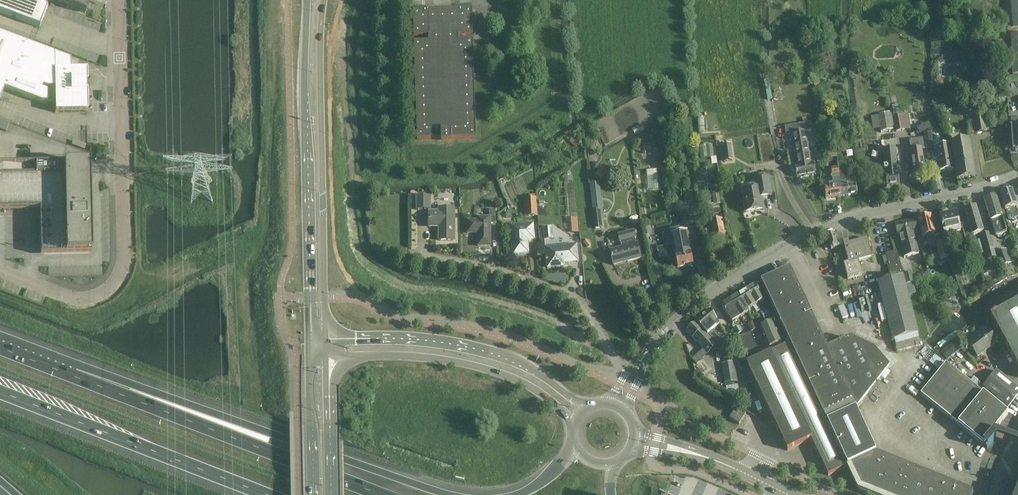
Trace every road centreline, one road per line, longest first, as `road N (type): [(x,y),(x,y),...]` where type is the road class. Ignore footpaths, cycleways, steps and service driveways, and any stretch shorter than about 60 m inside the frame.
road 1 (tertiary): [(1017,175),(815,231),(729,280),(649,349)]
road 2 (unclassified): [(0,271),(73,299),(92,299),(119,278),(117,0)]
road 3 (motorway): [(450,494),(143,388),(75,377)]
road 4 (secondary): [(319,335),(315,0)]
road 5 (motorway): [(382,494),(75,377)]
road 6 (motorway): [(0,392),(267,494)]
road 7 (secondary): [(588,406),(516,359),(468,343),(319,335)]
road 8 (secondary): [(320,356),(479,367),(543,394),(573,427)]
road 9 (residential): [(629,369),(569,295),(422,257)]
road 10 (secondary): [(322,494),(320,356)]

